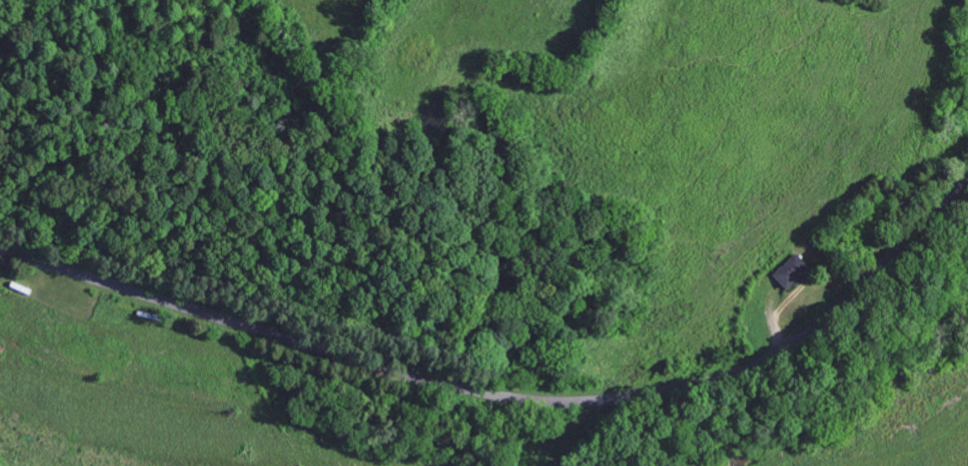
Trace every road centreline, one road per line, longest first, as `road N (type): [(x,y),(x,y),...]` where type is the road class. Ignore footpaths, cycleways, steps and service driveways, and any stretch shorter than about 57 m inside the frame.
road 1 (residential): [(967,185),(793,348),(735,378),(628,403),(428,380),(0,251)]

